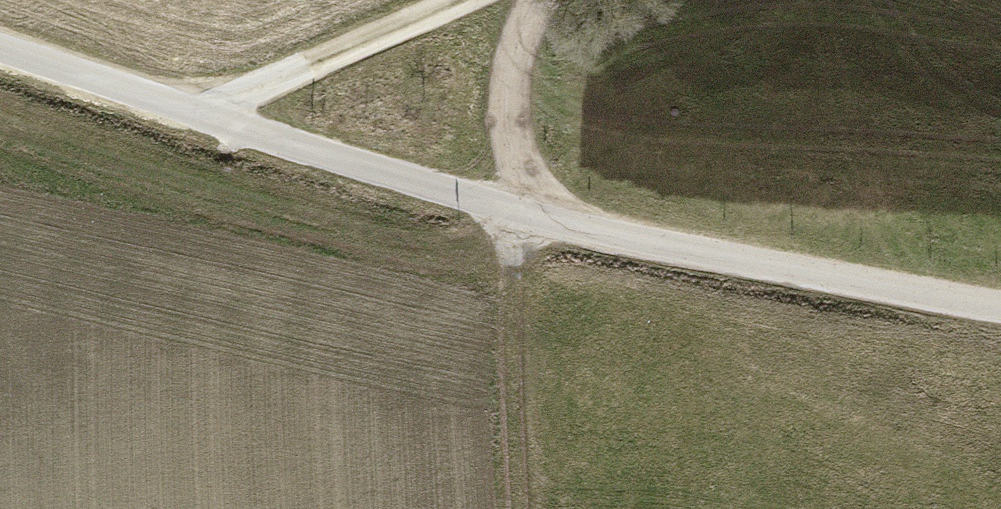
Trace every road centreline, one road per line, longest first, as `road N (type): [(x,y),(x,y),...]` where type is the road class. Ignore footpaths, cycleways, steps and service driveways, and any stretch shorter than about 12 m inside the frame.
road 1 (unclassified): [(0,52),(524,212),(832,284),(1000,308)]
road 2 (track): [(537,0),(509,82),(524,212),(509,297),(519,508)]
road 3 (track): [(456,0),(188,113)]

